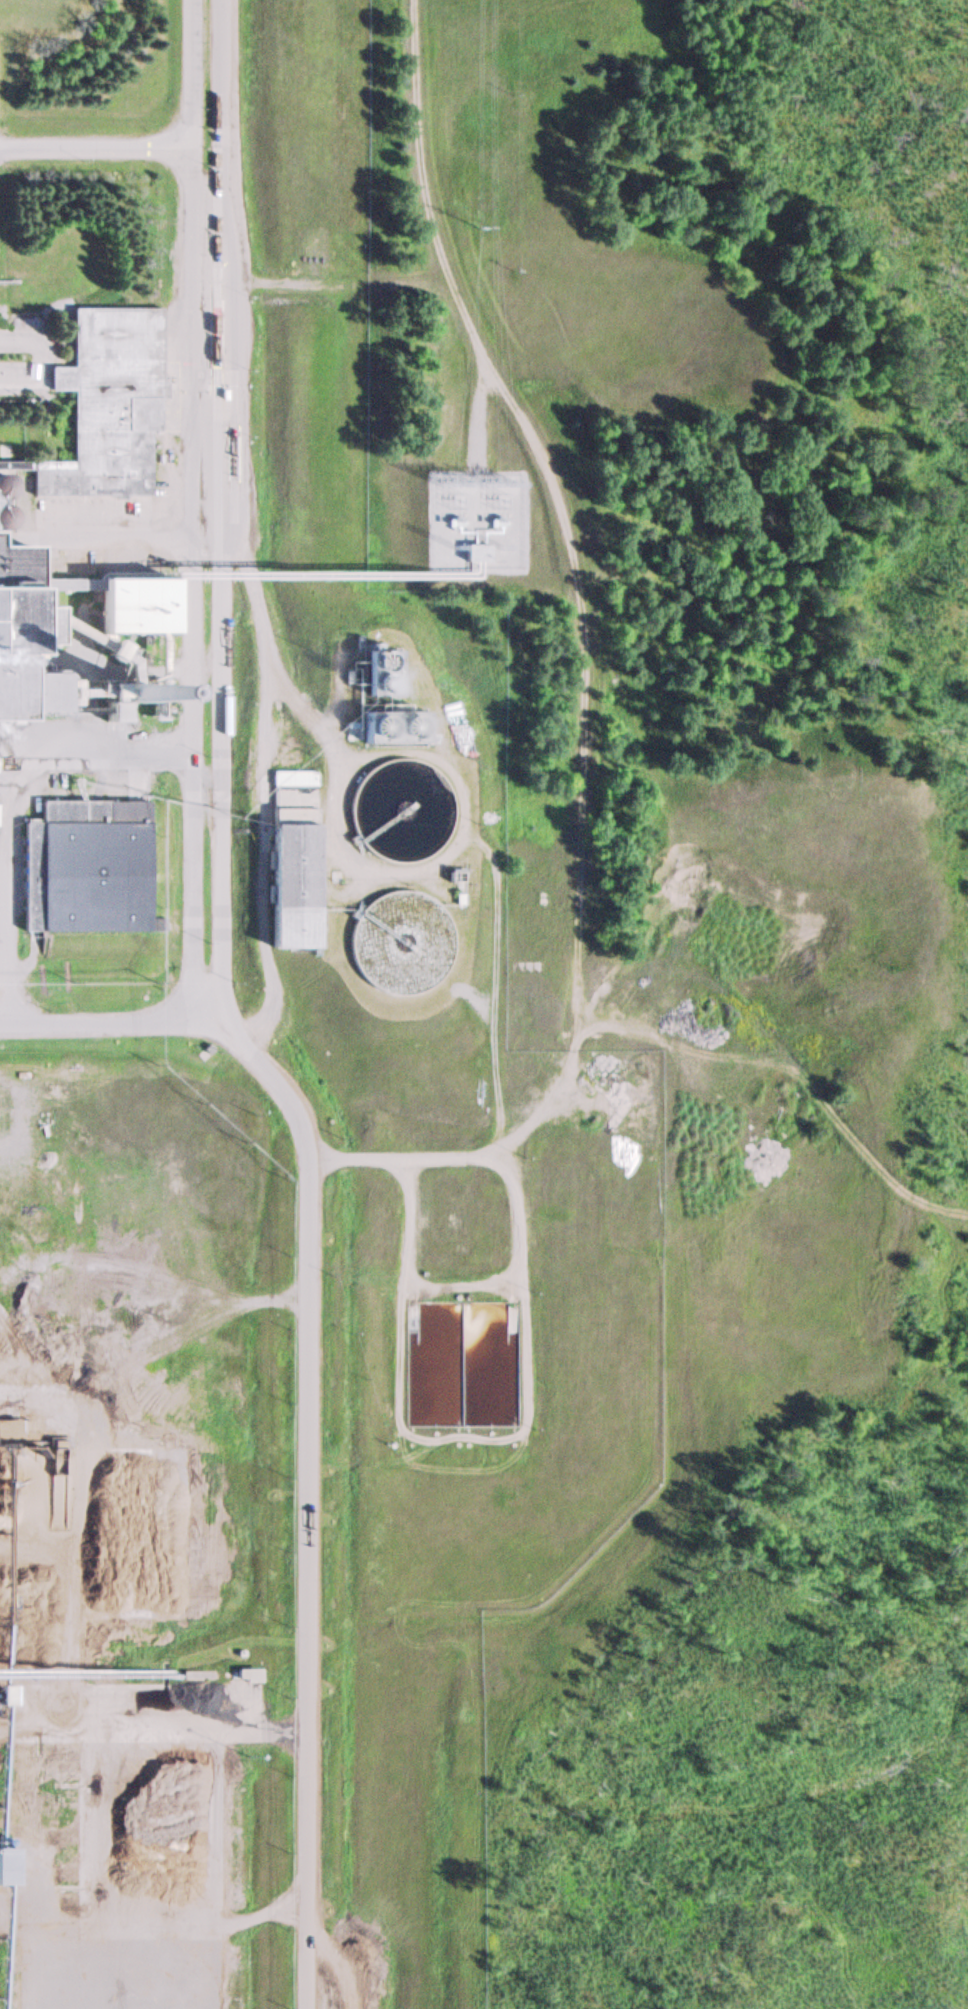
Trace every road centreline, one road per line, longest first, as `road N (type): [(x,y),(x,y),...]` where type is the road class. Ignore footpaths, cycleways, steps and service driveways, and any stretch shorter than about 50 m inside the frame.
road 1 (residential): [(579,1093),(594,622),(568,510),(495,382),(433,240),(418,0)]

